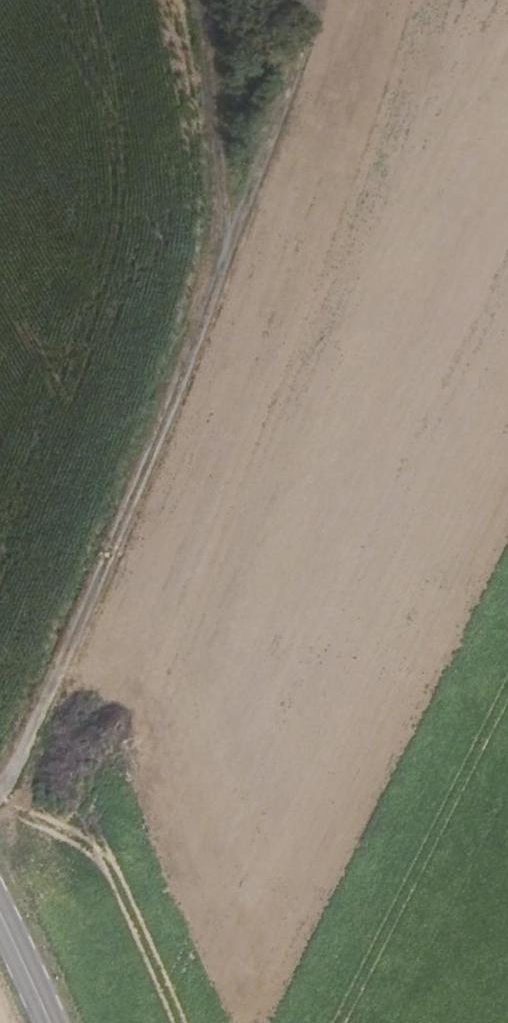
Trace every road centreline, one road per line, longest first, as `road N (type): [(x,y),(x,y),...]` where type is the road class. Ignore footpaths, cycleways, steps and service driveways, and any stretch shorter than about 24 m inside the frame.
road 1 (track): [(0,795),(30,747),(240,212),(309,26),(308,0)]
road 2 (track): [(208,29),(229,241)]
road 3 (primary): [(0,911),(51,1022)]

